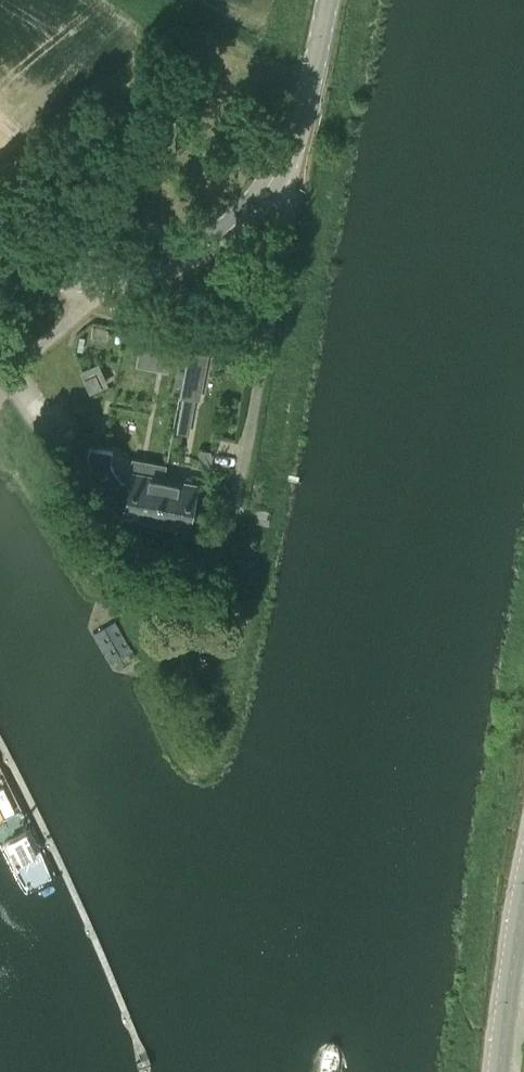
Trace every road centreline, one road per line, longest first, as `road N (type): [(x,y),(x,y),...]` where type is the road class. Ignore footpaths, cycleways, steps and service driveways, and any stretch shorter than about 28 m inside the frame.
road 1 (residential): [(0,397),(108,544),(197,564),(225,553),(290,220),(280,167)]
road 2 (tertiary): [(94,279),(198,250),(254,206),(280,167)]
road 3 (unclassified): [(500,1071),(523,896)]
road 4 (tertiary): [(280,167),(304,106),(325,0)]

